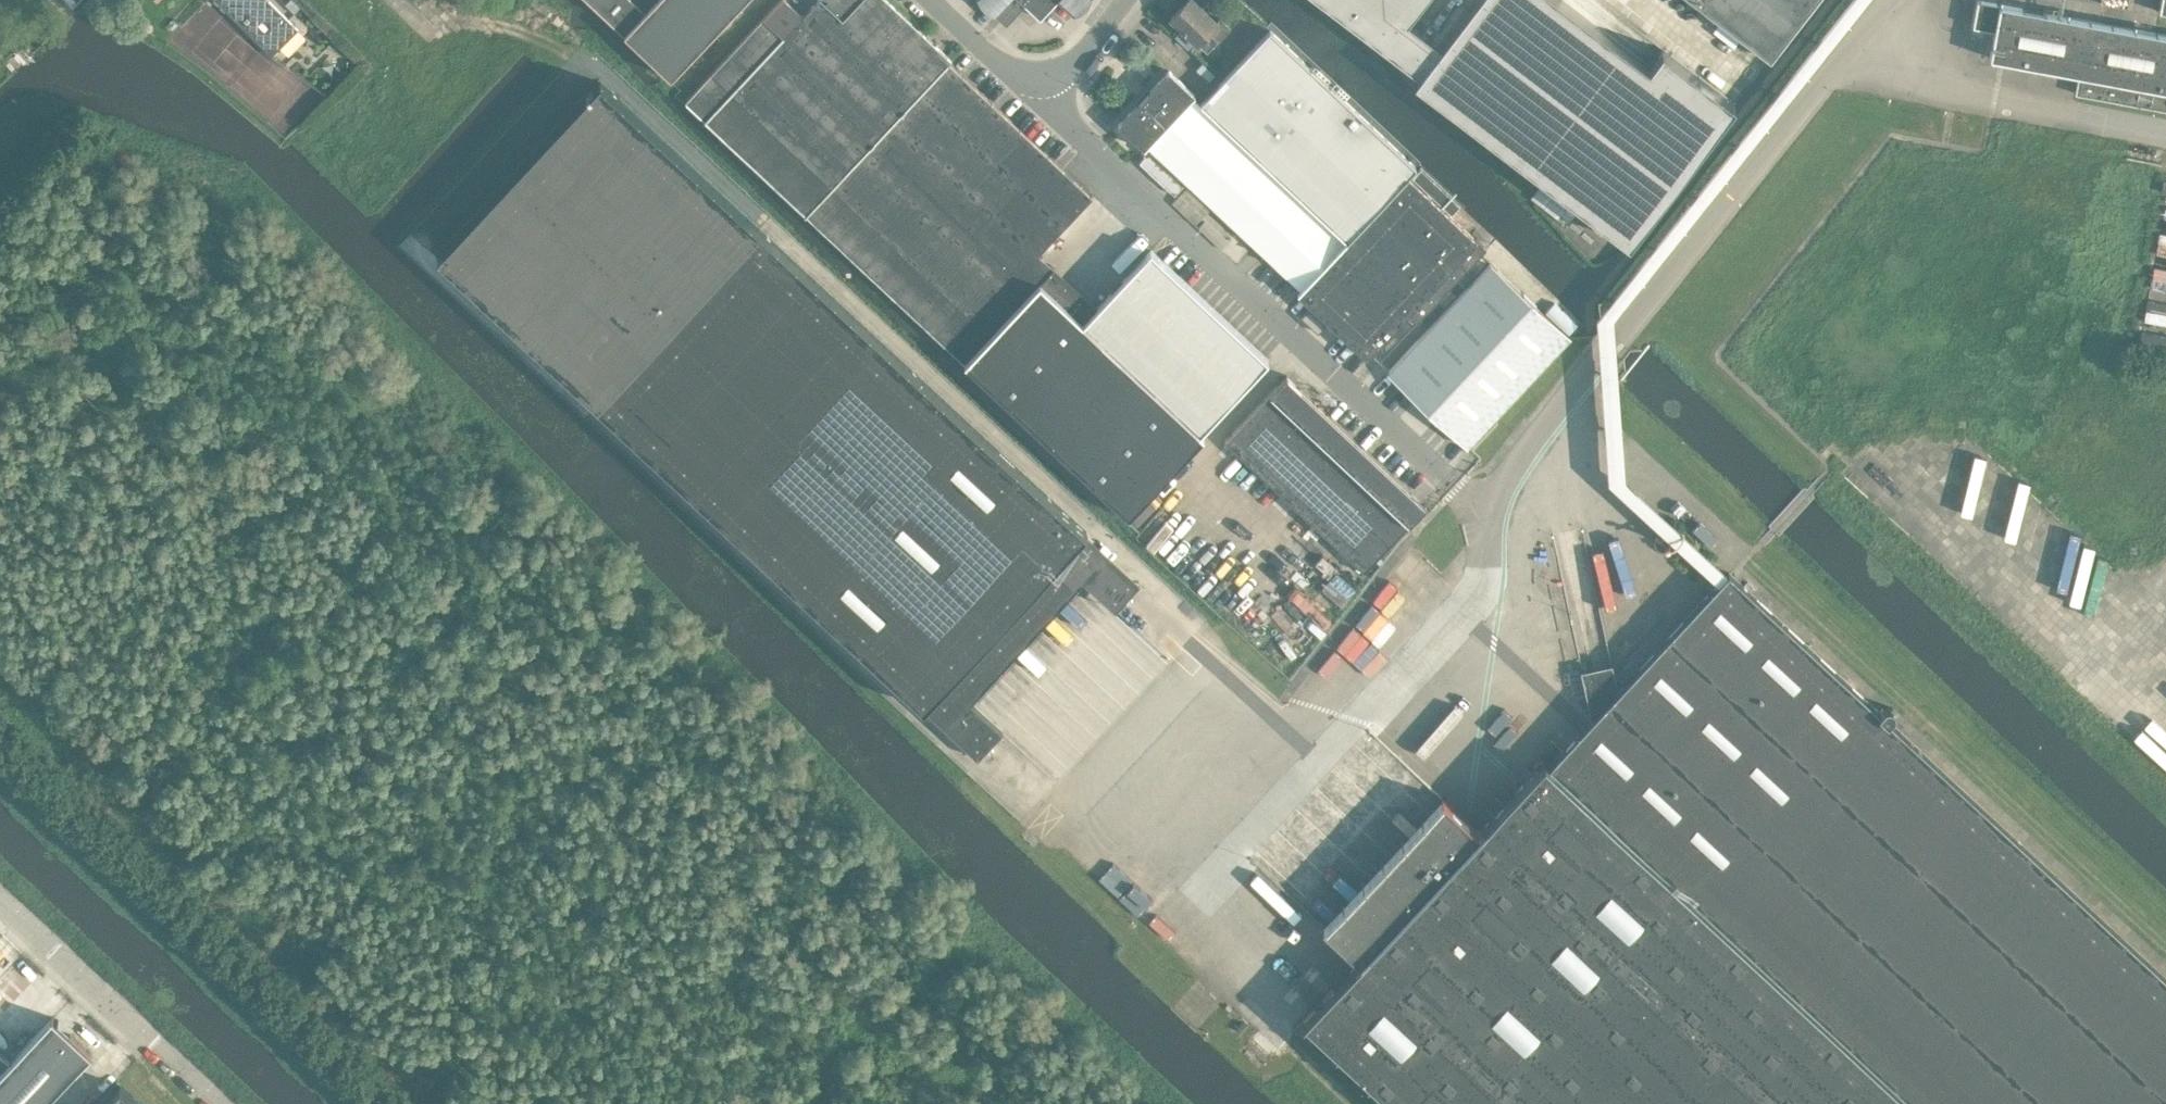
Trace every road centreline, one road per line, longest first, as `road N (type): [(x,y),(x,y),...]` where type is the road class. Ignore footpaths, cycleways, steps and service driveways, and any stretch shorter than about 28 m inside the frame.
road 1 (unclassified): [(1493,518),(1043,104)]
road 2 (residential): [(221,1103),(0,897)]
road 3 (unclassified): [(934,0),(1043,104)]
road 4 (unclassified): [(1043,104),(1122,0)]

